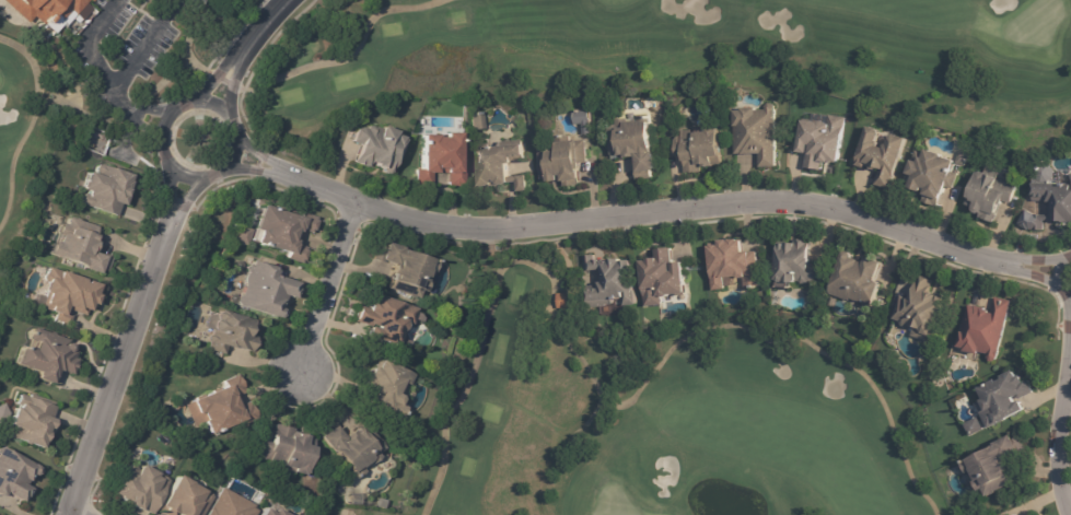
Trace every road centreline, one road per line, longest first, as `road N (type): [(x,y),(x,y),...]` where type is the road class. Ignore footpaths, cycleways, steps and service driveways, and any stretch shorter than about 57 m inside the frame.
road 1 (residential): [(283,172),(362,212),(444,235),(808,209),(1058,277)]
road 2 (residential): [(168,226),(63,514)]
road 3 (residential): [(237,129),(221,106),(186,103),(168,117),(163,149),(179,171),(211,175),(230,164),(237,129)]
road 4 (residential): [(362,212),(306,370)]
road 5 (residential): [(1070,371),(1061,429),(1070,509)]

